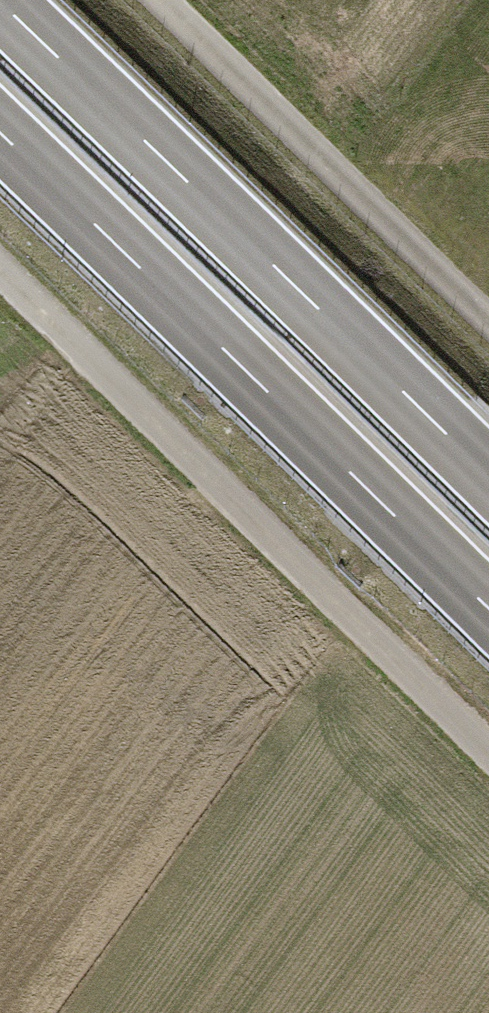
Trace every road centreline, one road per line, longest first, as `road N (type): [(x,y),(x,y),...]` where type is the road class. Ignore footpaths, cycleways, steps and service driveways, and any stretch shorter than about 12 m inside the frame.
road 1 (track): [(488,756),(0,270)]
road 2 (trunk): [(0,132),(488,609)]
road 3 (trunk): [(488,475),(0,1)]
road 4 (track): [(488,329),(156,0)]

